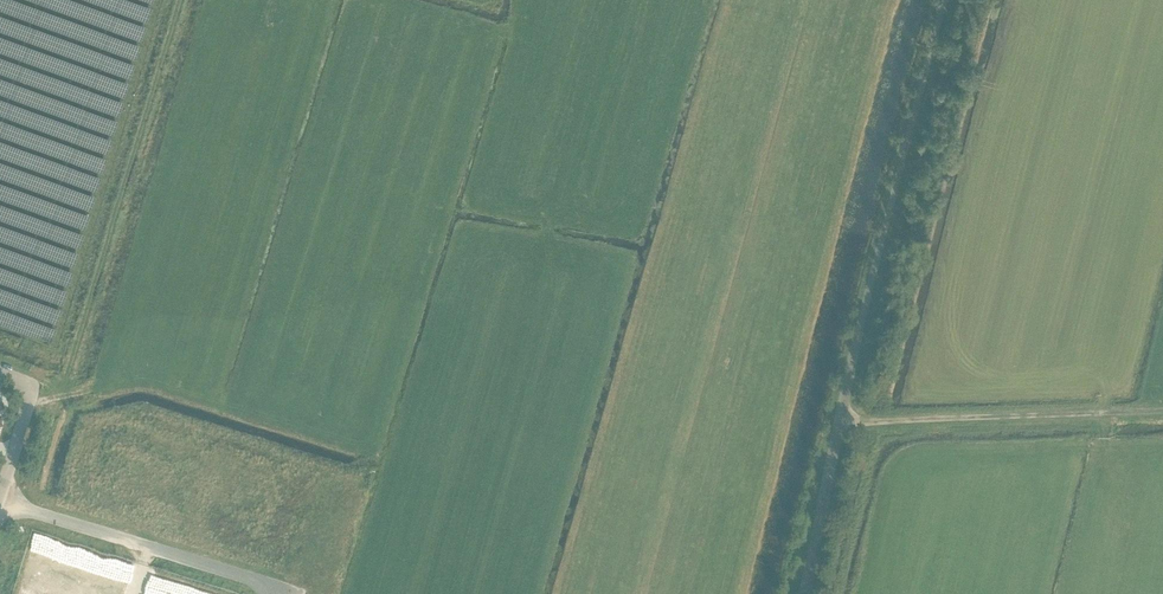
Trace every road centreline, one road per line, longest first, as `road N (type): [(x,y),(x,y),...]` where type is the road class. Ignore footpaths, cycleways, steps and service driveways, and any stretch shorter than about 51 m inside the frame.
road 1 (unclassified): [(944,0),(804,593)]
road 2 (track): [(1162,410),(840,422)]
road 3 (unclassified): [(0,502),(281,589)]
road 4 (unclassified): [(0,375),(33,387),(0,493)]

